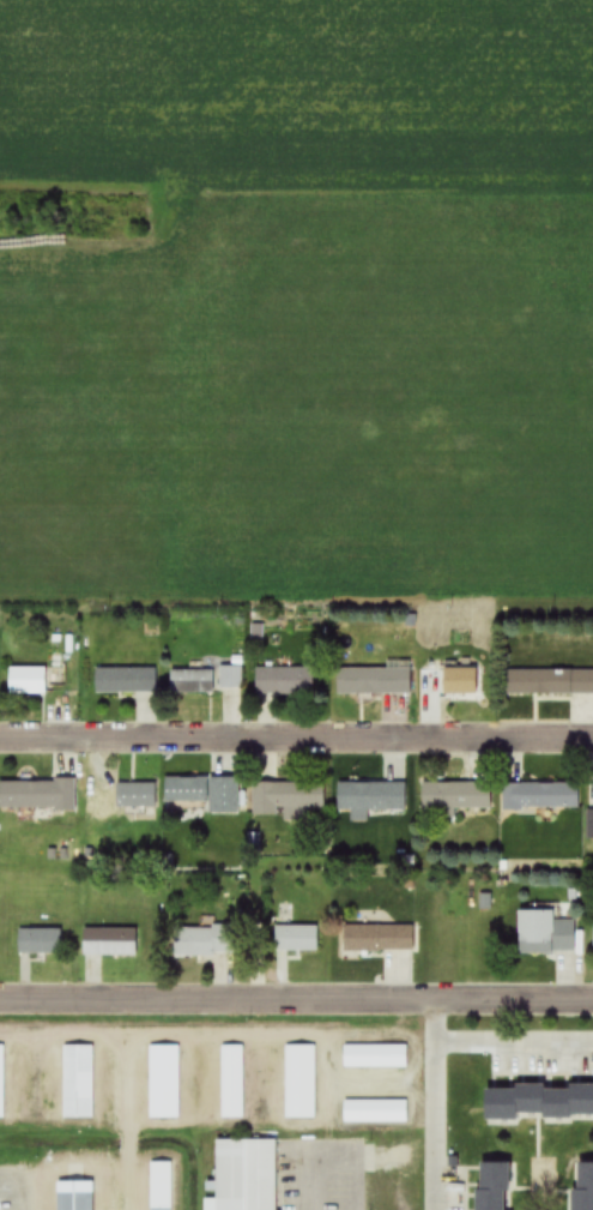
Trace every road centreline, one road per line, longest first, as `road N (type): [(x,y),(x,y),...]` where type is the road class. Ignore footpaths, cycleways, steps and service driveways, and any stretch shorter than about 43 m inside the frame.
road 1 (residential): [(0,998),(592,1000)]
road 2 (residential): [(0,739),(592,738)]
road 3 (residential): [(592,1042),(442,1045),(440,1209)]

